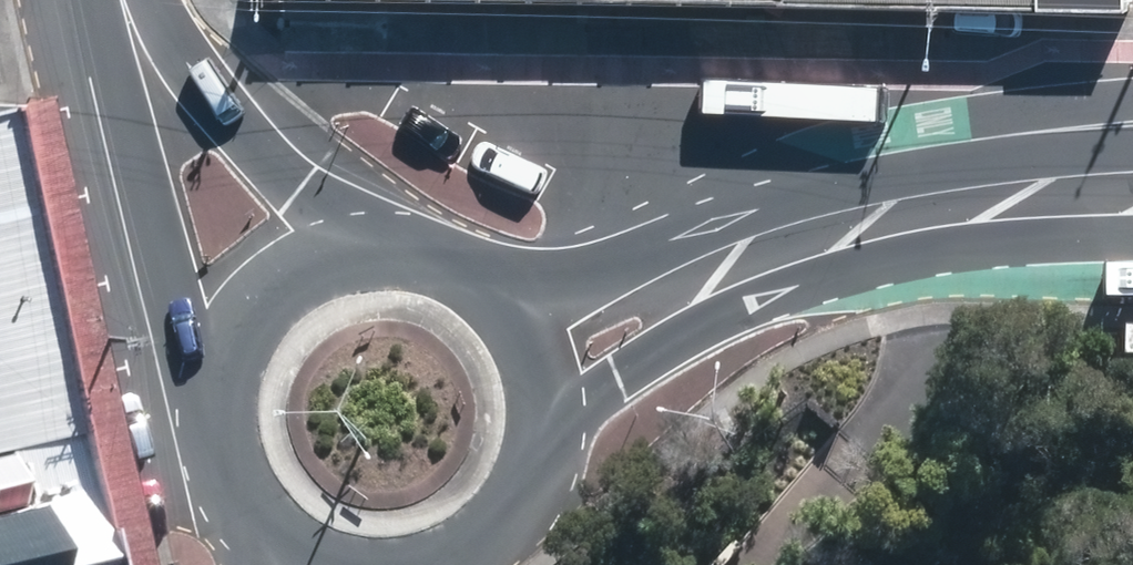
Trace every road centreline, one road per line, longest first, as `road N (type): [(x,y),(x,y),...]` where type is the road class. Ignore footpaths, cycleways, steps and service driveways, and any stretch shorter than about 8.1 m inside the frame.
road 1 (secondary): [(223,399),(132,29)]
road 2 (secondary): [(815,235),(541,436)]
road 3 (secondary): [(132,29),(367,253)]
road 4 (secondary): [(815,235),(1002,200),(1132,190)]
road 5 (secondary): [(503,306),(815,235)]
road 6 (secondary): [(223,399),(238,345),(270,299),(305,273),(367,253)]
road 7 (secondary): [(541,436),(520,496),(485,535),(445,559)]
road 8 (secondary): [(367,253),(413,255),(460,272),(503,306)]
road 9 (secondary): [(503,306),(540,381),(541,436)]
road 10 (secondary): [(341,564),(272,526),(242,488)]

